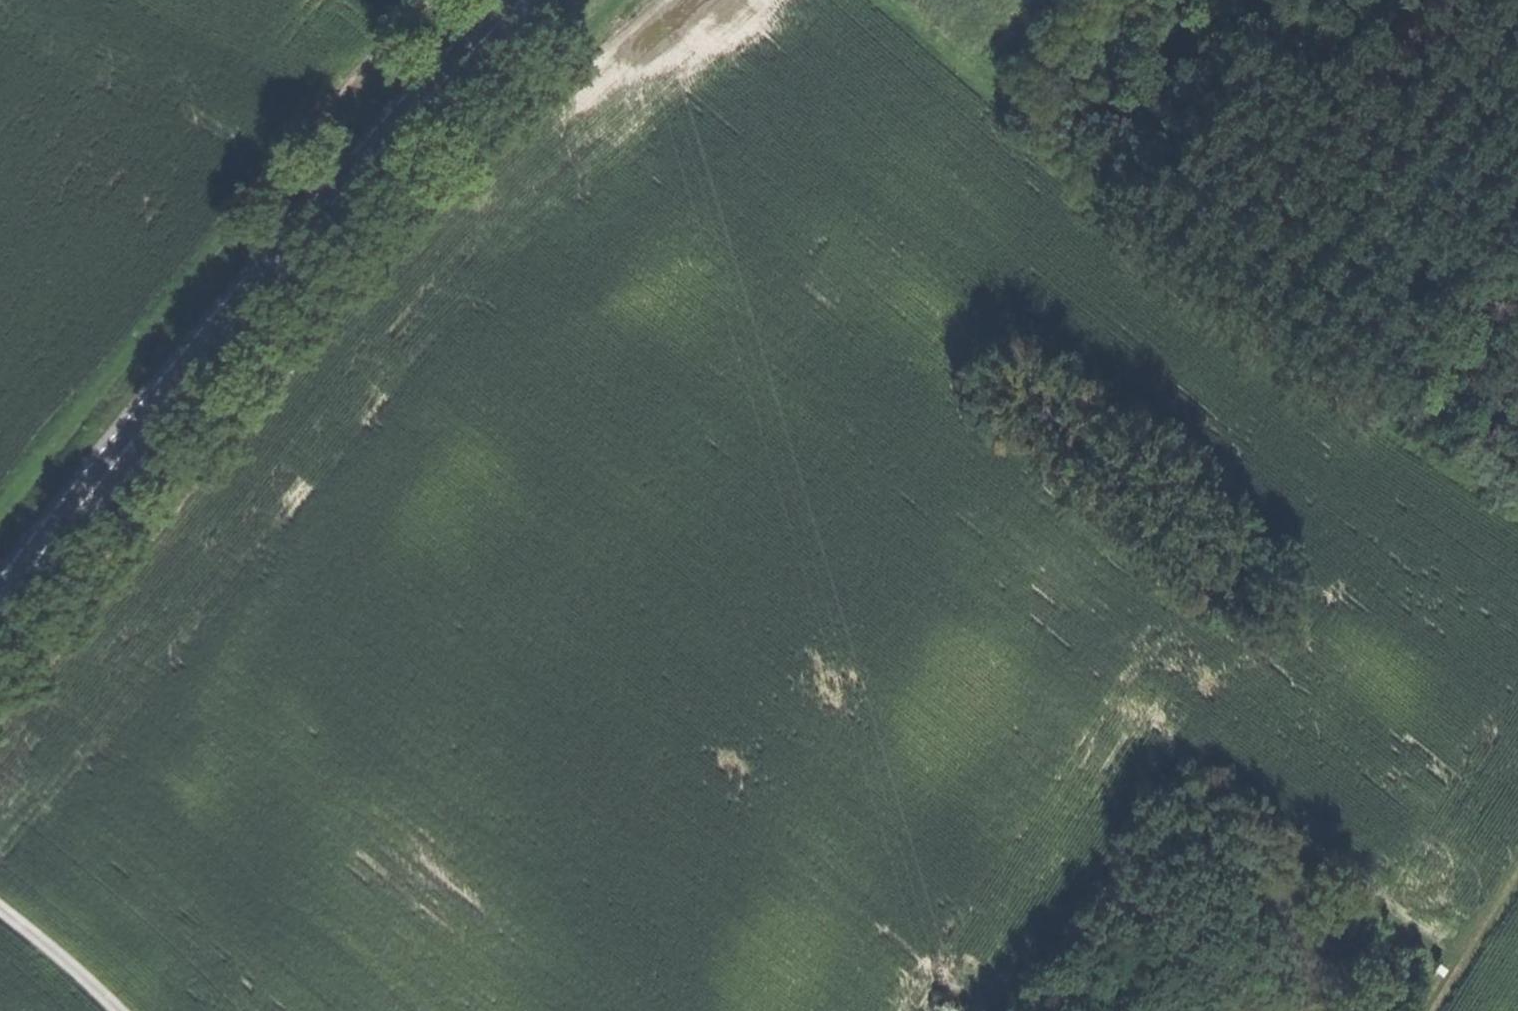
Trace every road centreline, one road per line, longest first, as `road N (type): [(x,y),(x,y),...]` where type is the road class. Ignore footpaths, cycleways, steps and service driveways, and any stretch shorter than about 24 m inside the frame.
road 1 (secondary): [(519,0),(370,155),(0,609)]

